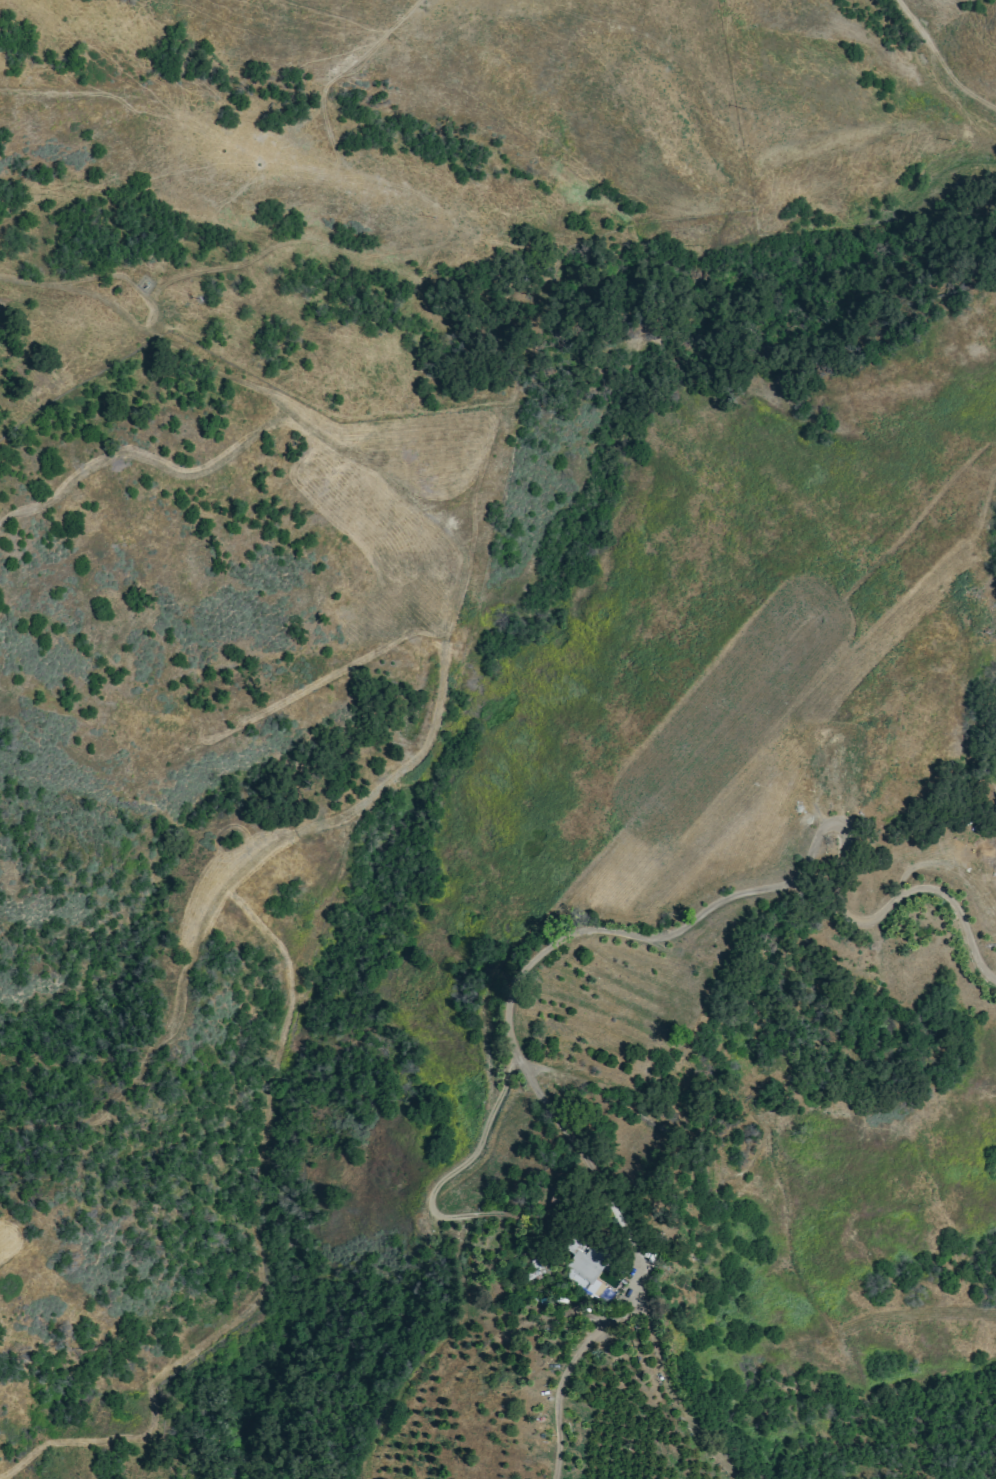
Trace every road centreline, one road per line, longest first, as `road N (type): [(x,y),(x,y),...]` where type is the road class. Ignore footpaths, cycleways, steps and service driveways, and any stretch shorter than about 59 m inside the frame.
road 1 (residential): [(616,1205),(543,1093),(525,1042),(522,985),(534,958),(555,941),(621,928),(667,936),(754,891),(931,874),(958,892),(995,974)]
road 2 (residential): [(360,1478),(382,1414),(464,1314),(475,1214),(616,1205)]
road 3 (residential): [(559,1478),(570,1376),(613,1307),(629,1258),(616,1205)]

